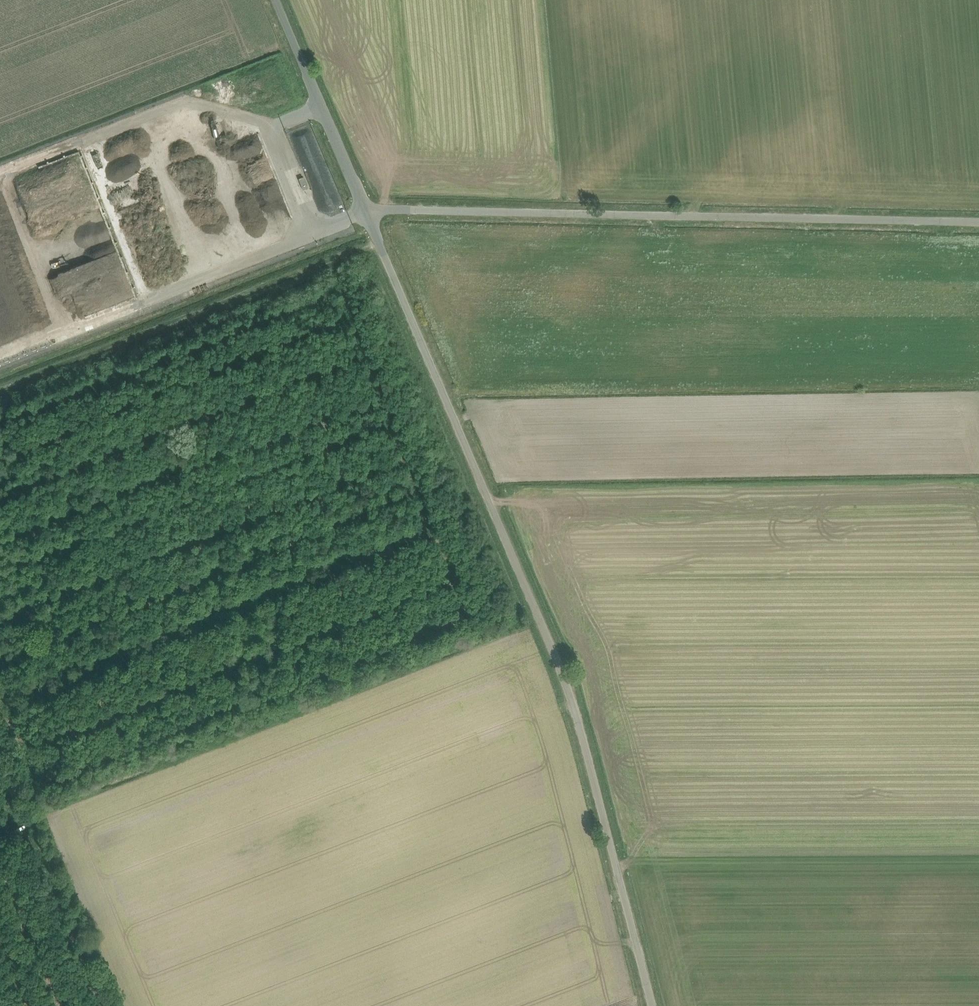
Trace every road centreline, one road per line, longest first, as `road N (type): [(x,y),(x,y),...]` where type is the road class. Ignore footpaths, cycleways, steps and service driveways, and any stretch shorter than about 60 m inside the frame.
road 1 (unclassified): [(653,1005),(567,686),(366,212)]
road 2 (unclassified): [(978,221),(366,212)]
road 3 (track): [(373,228),(0,374)]
road 4 (unclassified): [(366,212),(276,0)]

